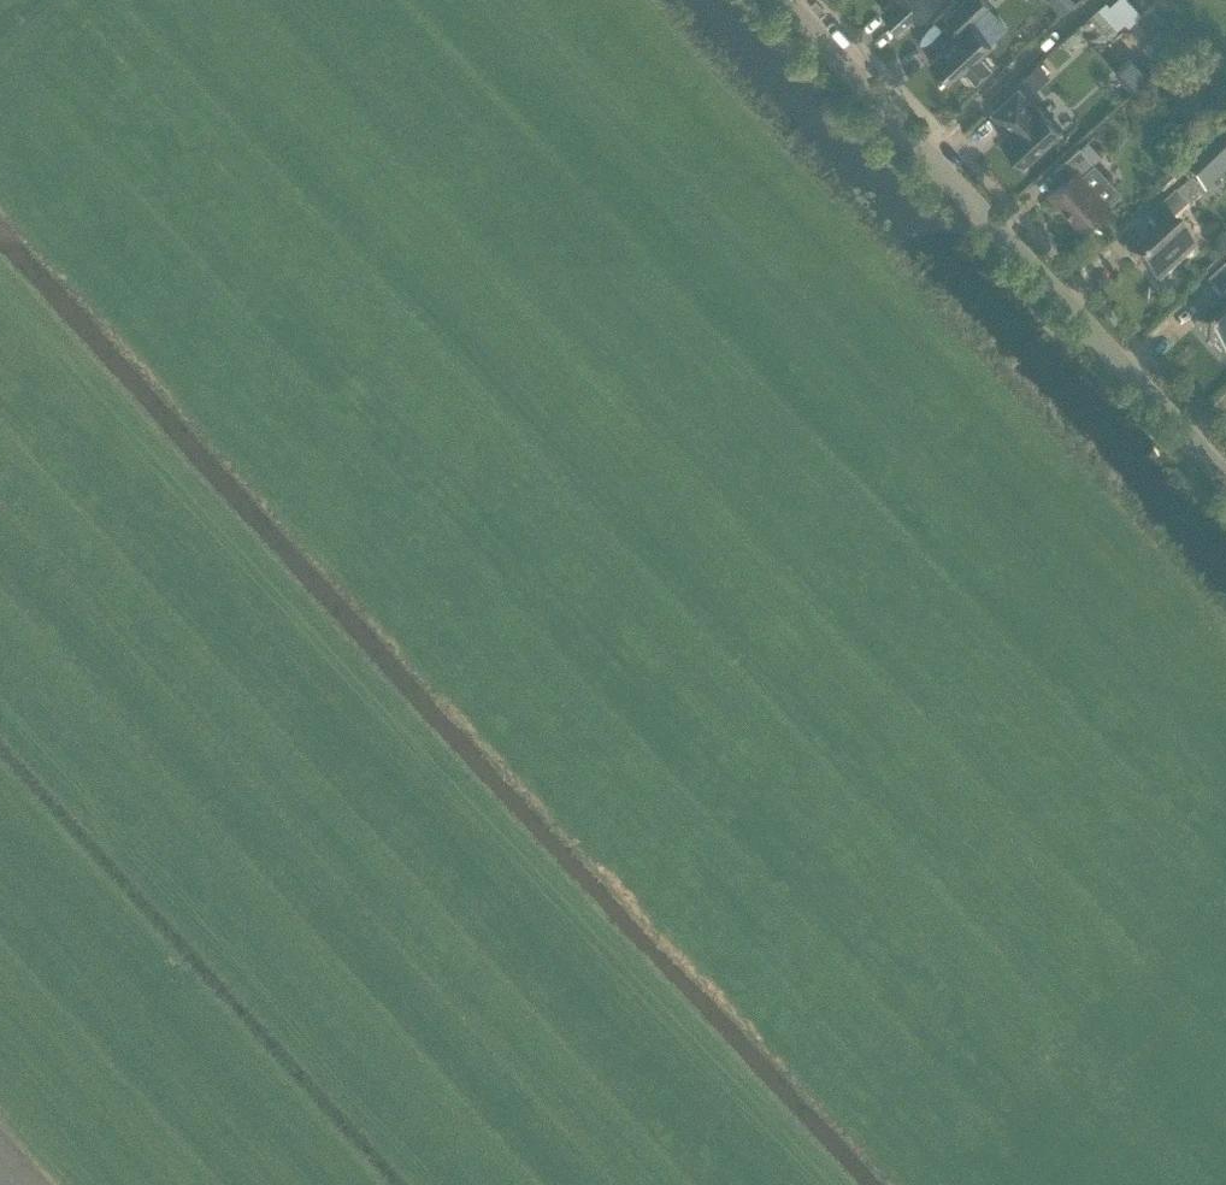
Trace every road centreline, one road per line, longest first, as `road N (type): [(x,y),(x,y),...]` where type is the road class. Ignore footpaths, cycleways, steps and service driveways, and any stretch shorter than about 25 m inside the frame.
road 1 (unclassified): [(1225,478),(784,0)]

